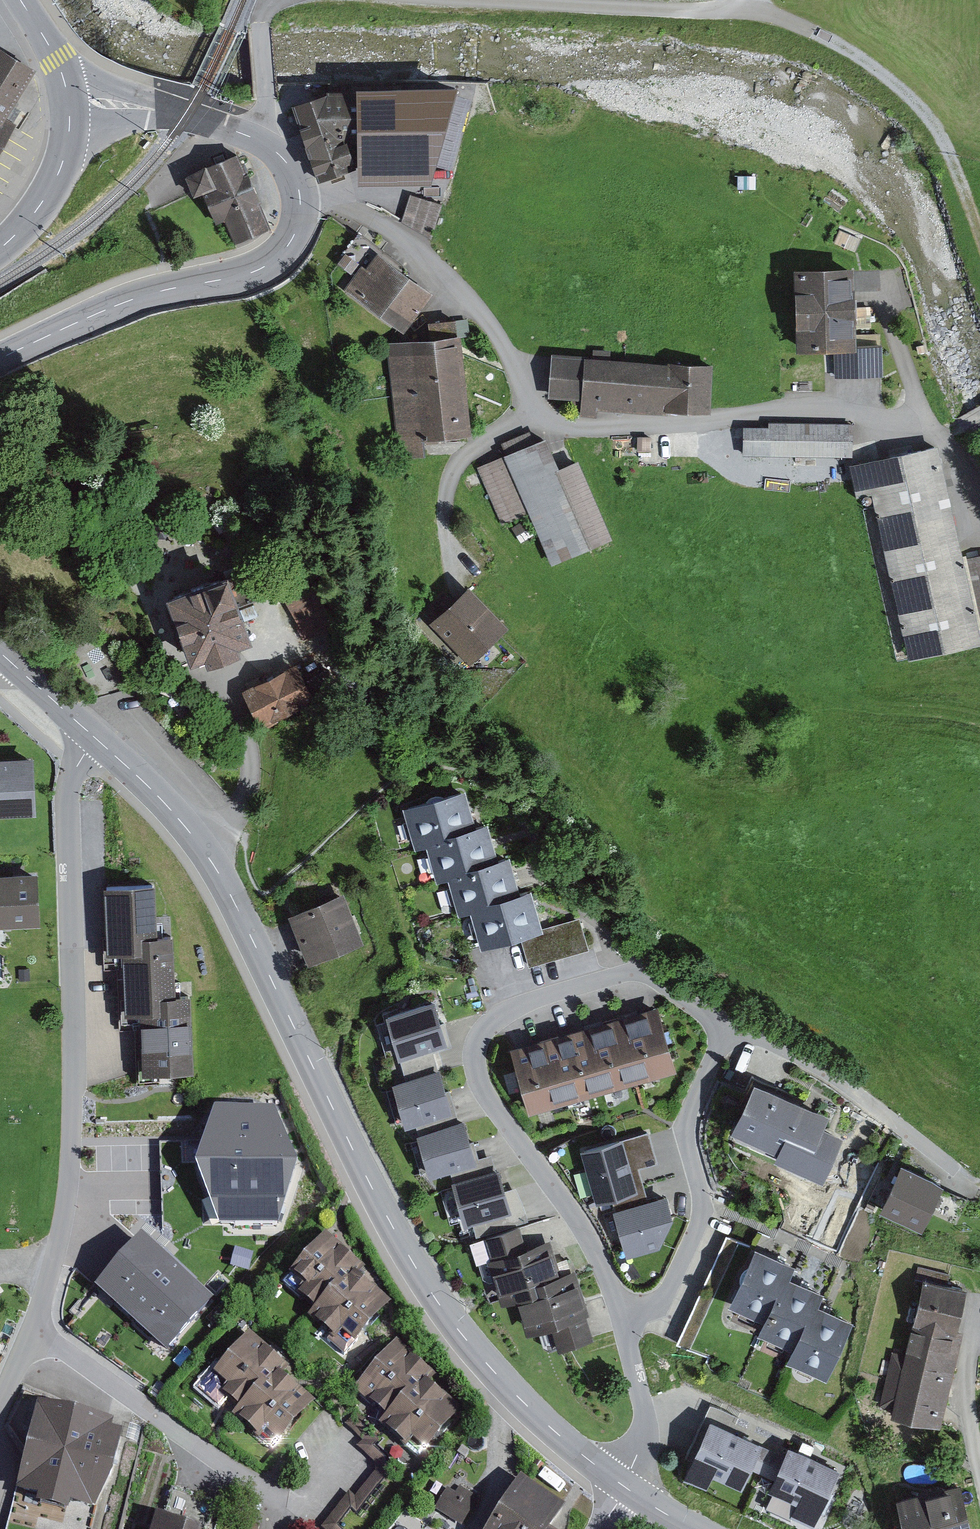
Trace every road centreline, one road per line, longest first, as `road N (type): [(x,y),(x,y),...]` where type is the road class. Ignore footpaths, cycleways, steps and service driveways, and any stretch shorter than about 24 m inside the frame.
road 1 (residential): [(623,1310),(657,1306),(705,1216),(684,1123),(727,1026),(637,971),(516,1007),(488,1023),(472,1051),(480,1088),(585,1227)]
road 2 (tertiary): [(624,1486),(517,1395),(428,1287),(201,844)]
road 3 (residential): [(952,430),(815,411),(614,427),(551,420),(530,400),(500,340),(451,288),(353,212),(301,201)]
road 4 (residential): [(97,739),(67,791),(75,1181),(40,1330)]
road 5 (tertiary): [(0,360),(133,300),(260,269),(290,243),(301,201)]
road 6 (track): [(746,11),(836,44),(920,102),(979,231)]
road 7 (tertiary): [(301,201),(286,161),(255,138),(186,115),(70,103)]
road 8 (residential): [(40,1330),(239,1479)]
road 9 (unclassified): [(201,844),(243,812),(253,790),(256,758),(224,671)]
road 10 (residential): [(623,1310),(648,1428),(624,1486)]
road 11 (secondary): [(70,103),(68,142),(52,189),(0,249)]
road 12 (tertiary): [(201,844),(97,739)]
road 13 (track): [(976,1335),(966,1415),(979,1473)]
road 14 (tertiary): [(97,739),(7,659)]

